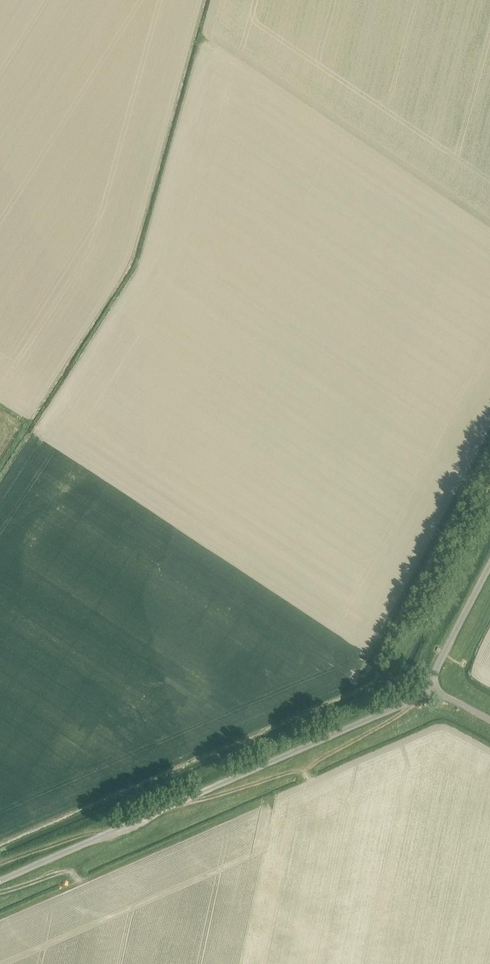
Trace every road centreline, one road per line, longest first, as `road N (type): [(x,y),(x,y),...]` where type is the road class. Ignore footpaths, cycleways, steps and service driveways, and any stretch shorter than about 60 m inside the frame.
road 1 (unclassified): [(0,883),(397,708),(428,686)]
road 2 (track): [(178,805),(303,769),(313,786)]
road 3 (track): [(303,769),(405,714),(417,698)]
road 4 (unclassified): [(428,686),(489,566)]
road 5 (track): [(0,865),(118,831)]

